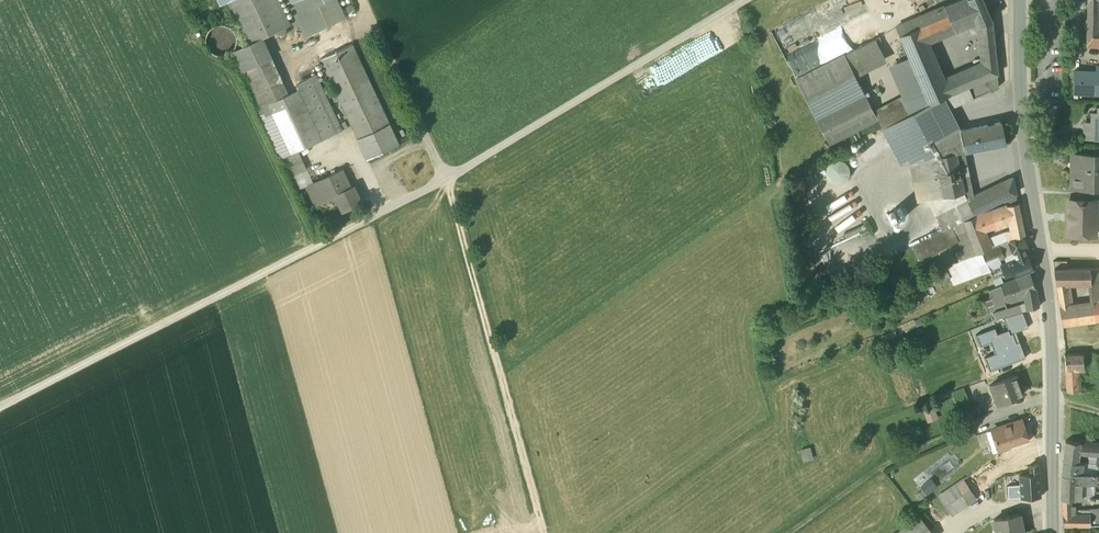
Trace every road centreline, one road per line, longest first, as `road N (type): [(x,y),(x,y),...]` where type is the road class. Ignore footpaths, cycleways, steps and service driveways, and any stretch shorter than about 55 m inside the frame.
road 1 (track): [(544,532),(447,179),(361,0)]
road 2 (tertiary): [(1055,532),(1050,300),(1020,84),(1022,0)]
road 3 (track): [(319,245),(0,408)]
road 4 (track): [(975,427),(881,467),(790,532)]

